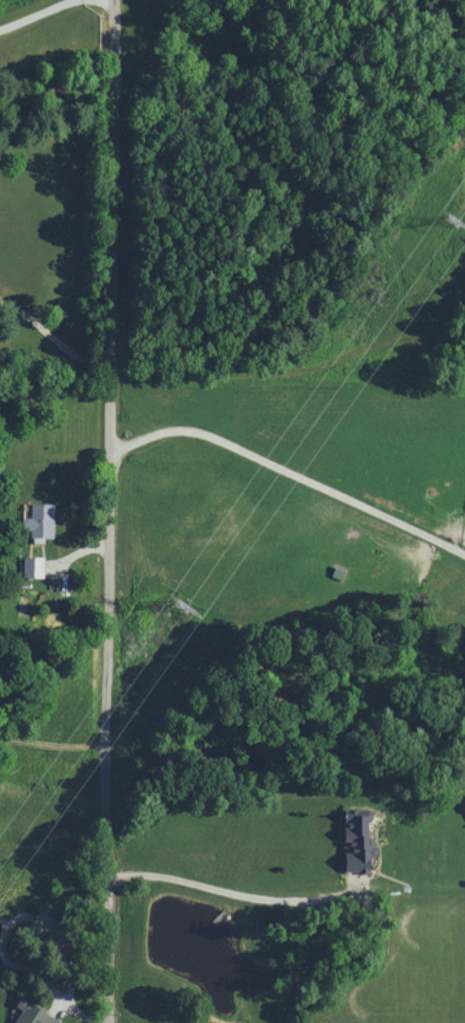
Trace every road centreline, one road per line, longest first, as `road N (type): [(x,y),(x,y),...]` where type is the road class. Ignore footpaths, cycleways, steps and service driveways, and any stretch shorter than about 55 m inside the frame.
road 1 (residential): [(112,1022),(106,364),(113,0)]
road 2 (residential): [(114,819),(2,946),(13,966),(49,979),(92,1022)]
road 3 (residential): [(115,884),(146,876),(270,903),(348,886)]
road 4 (residential): [(106,364),(0,290)]

